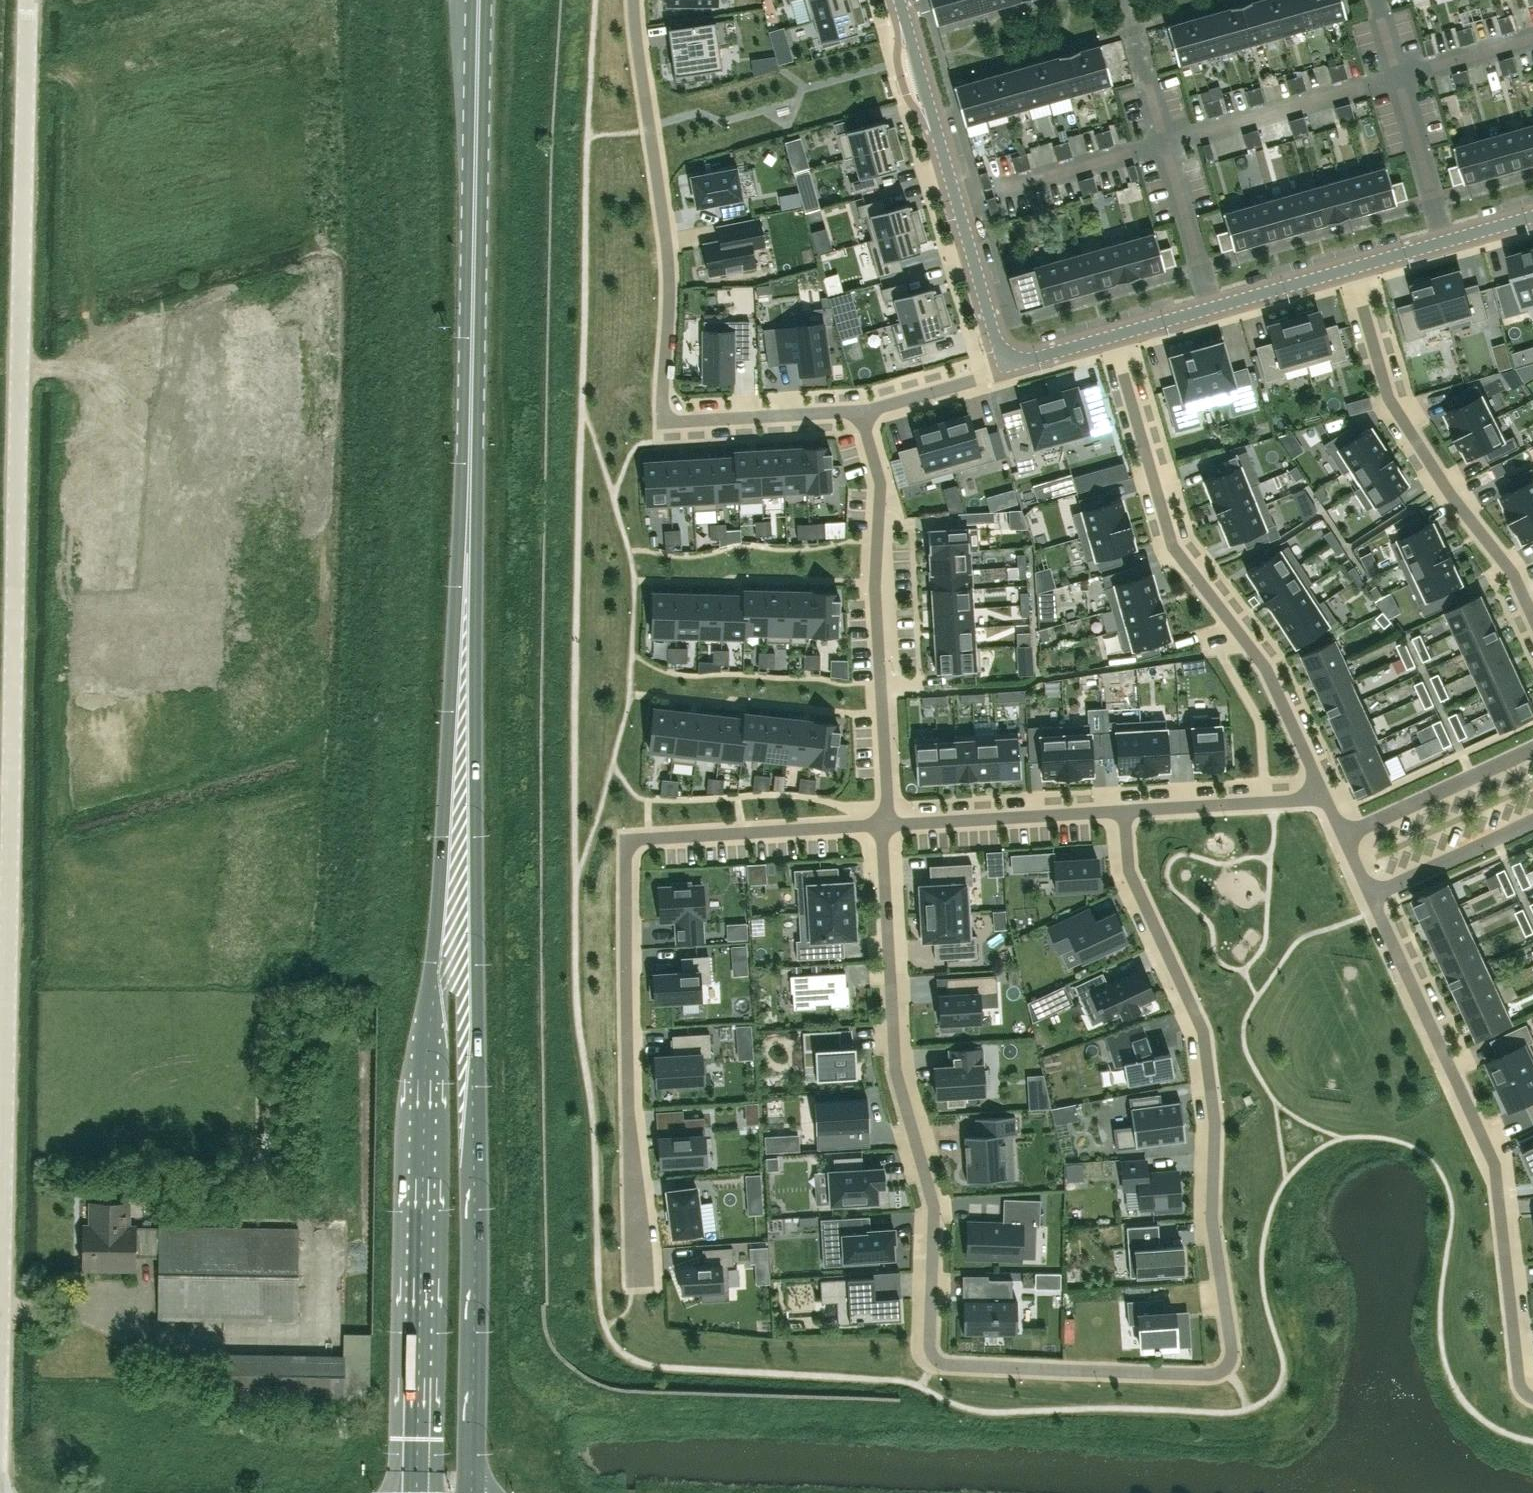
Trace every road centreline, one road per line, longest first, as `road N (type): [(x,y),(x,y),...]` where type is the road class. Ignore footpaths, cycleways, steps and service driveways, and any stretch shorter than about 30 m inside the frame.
road 1 (residential): [(882,825),(894,1067),(934,1205),(934,1357),(1207,1374),(1224,1367),(1231,1344),(1212,1217),(1214,1122),(1203,1031),(1128,870),(1125,810)]
road 2 (unclassified): [(0,1285),(28,0)]
road 3 (primary): [(459,802),(478,0)]
road 4 (primary): [(459,802),(431,981),(417,1492)]
road 5 (primary): [(475,1492),(479,1043),(459,802)]
road 6 (residential): [(638,1272),(626,841),(882,825)]
road 7 (residential): [(1111,335),(1171,546),(1265,667),(1324,798)]
road 8 (residential): [(662,422),(668,270),(635,0)]
road 9 (residential): [(859,408),(880,482),(874,581),(889,825)]
road 10 (residential): [(1351,267),(1389,398),(1512,573),(1532,616)]
road 11 (residential): [(899,0),(1002,366)]
road 12 (residential): [(1532,1397),(1518,1373),(1495,1163),(1452,1067)]
road 13 (residential): [(1211,307),(1132,27)]
road 14 (residential): [(1378,0),(1446,240)]
road 15 (residential): [(889,825),(1125,810)]
road 16 (residential): [(1532,746),(1343,834)]
road 17 (residential): [(1125,810),(1324,798)]
road 18 (residential): [(662,422),(859,408)]
road 19 (residential): [(1373,895),(1452,1067)]
road 20 (residential): [(1373,895),(1532,822)]
road 21 (residential): [(859,408),(1002,366)]
road 22 (residential): [(1211,307),(1351,267)]

